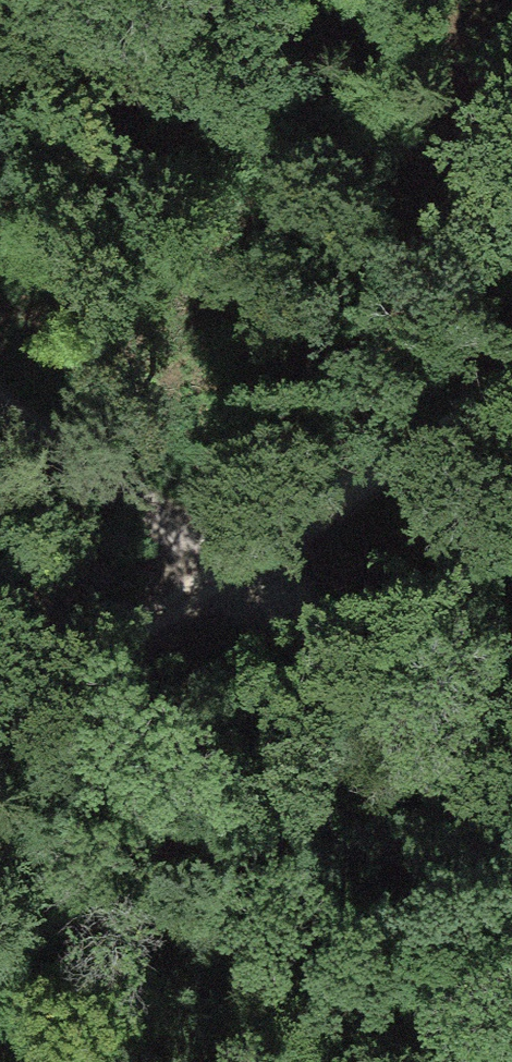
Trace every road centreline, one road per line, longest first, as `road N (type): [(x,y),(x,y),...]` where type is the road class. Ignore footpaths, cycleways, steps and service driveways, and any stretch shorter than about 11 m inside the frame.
road 1 (track): [(223,585),(511,798)]
road 2 (track): [(511,386),(223,585)]
road 3 (track): [(0,397),(223,585)]
road 4 (track): [(223,585),(0,730)]

